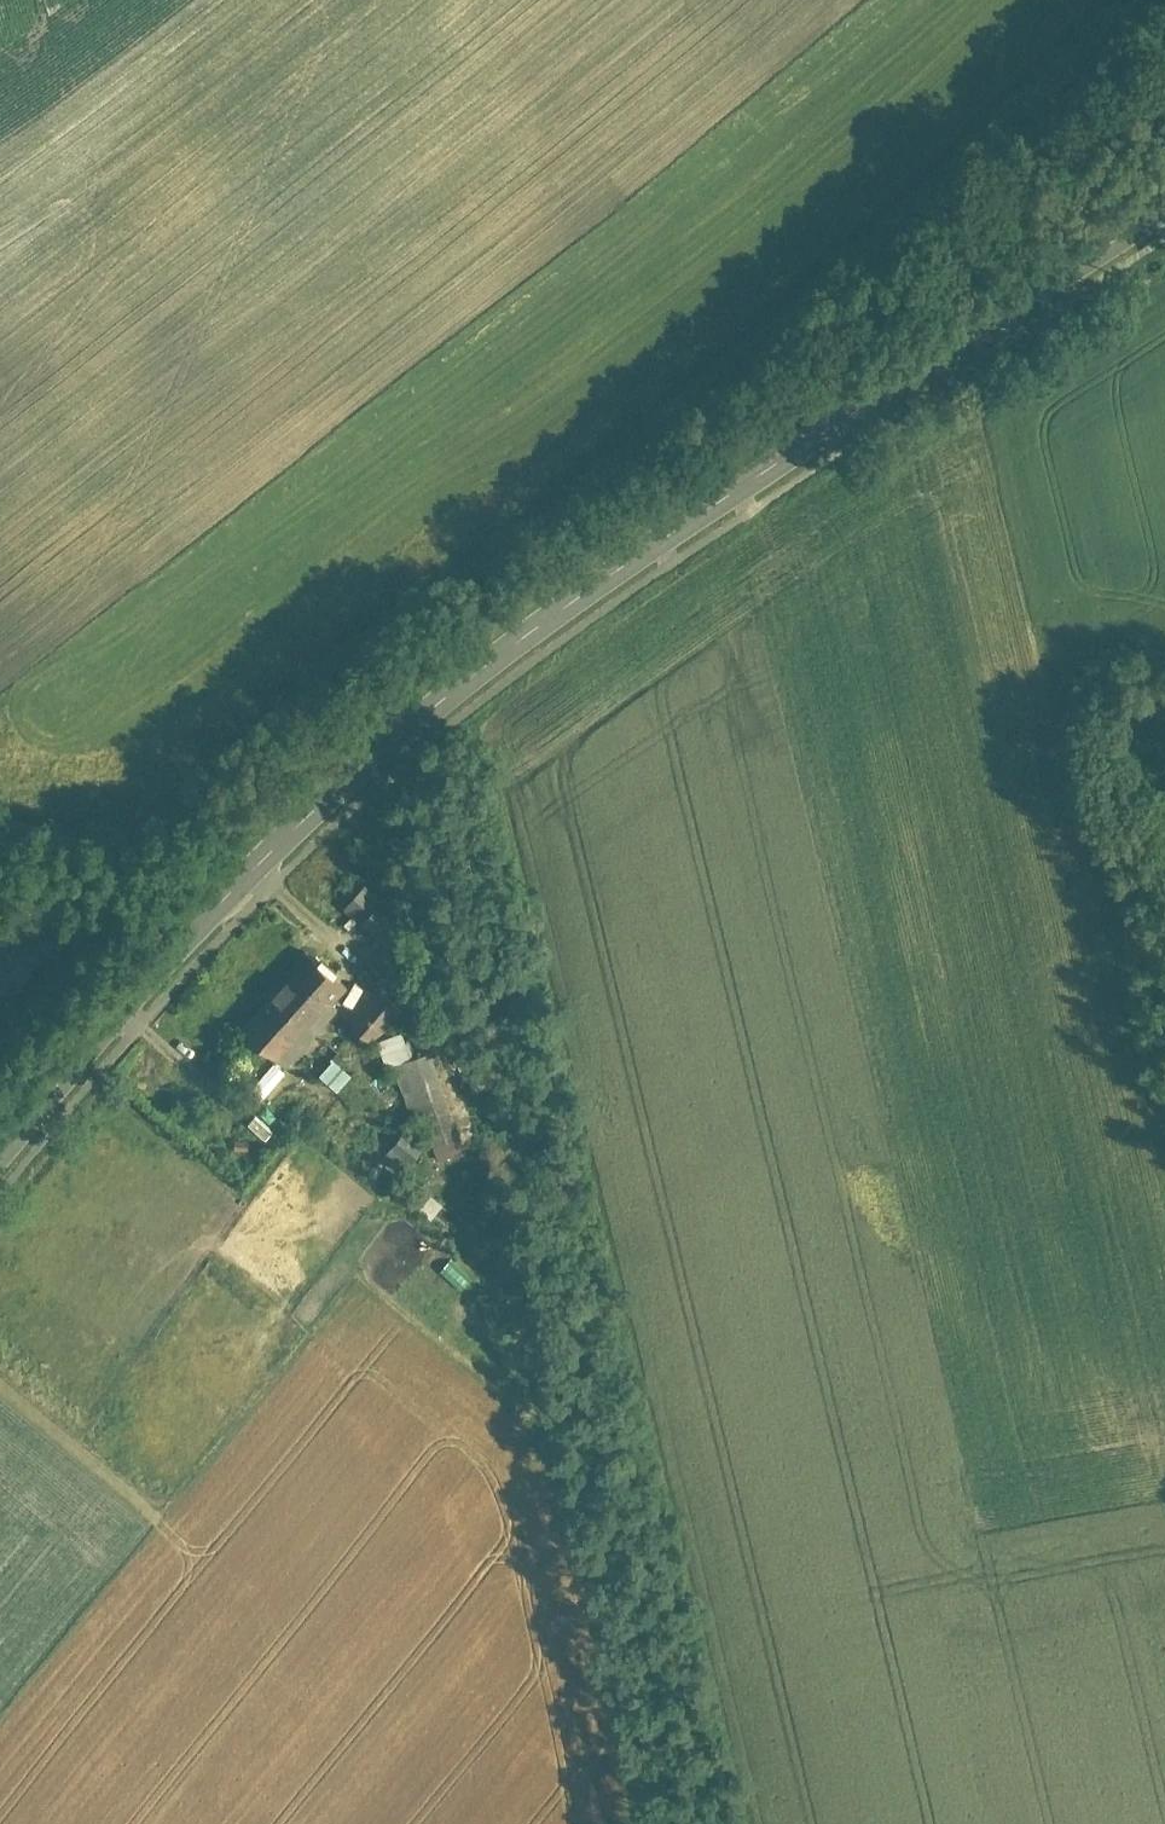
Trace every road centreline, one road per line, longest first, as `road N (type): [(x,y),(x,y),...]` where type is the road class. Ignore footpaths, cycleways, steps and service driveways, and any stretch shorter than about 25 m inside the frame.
road 1 (tertiary): [(0,1164),(101,1041),(280,851),(489,670),(1164,216)]

